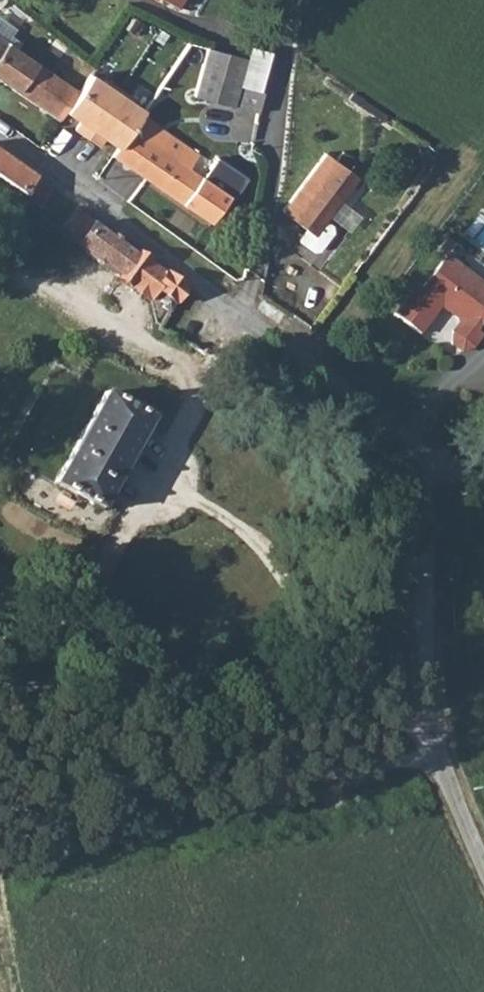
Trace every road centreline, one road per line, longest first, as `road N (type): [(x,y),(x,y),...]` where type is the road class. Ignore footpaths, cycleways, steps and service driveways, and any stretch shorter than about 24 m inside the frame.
road 1 (unclassified): [(417,447),(0,137)]
road 2 (track): [(438,756),(0,844)]
road 3 (unclassified): [(483,865),(431,731),(417,447)]

